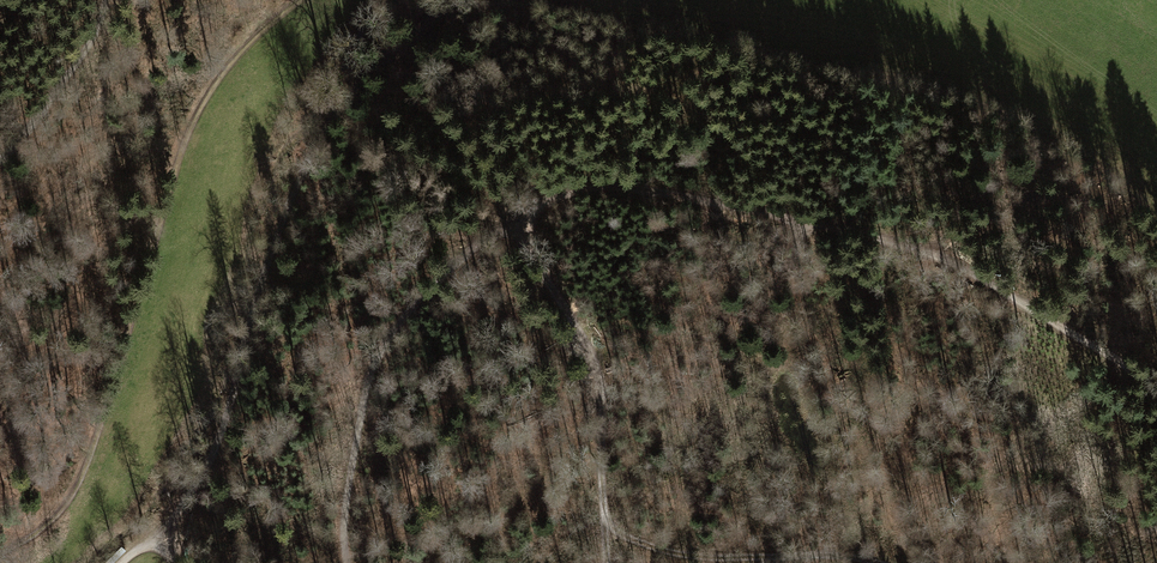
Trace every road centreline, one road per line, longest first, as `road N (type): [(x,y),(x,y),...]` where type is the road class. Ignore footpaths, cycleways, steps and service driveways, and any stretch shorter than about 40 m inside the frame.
road 1 (track): [(348,562),(361,423),(371,371),(391,332),(445,271),(554,195),(607,187),(783,213),(947,257),(1079,343),(1141,373),(1156,390)]
road 2 (track): [(0,540),(53,509),(107,417),(167,198),(200,110),(242,54),(305,0)]
road 3 (track): [(444,0),(319,141),(291,201),(220,426),(180,514),(158,535)]
road 4 (track): [(514,223),(595,366),(605,528),(662,552),(829,555),(866,562)]
road 5 (track): [(104,0),(97,32),(15,149),(0,157)]

